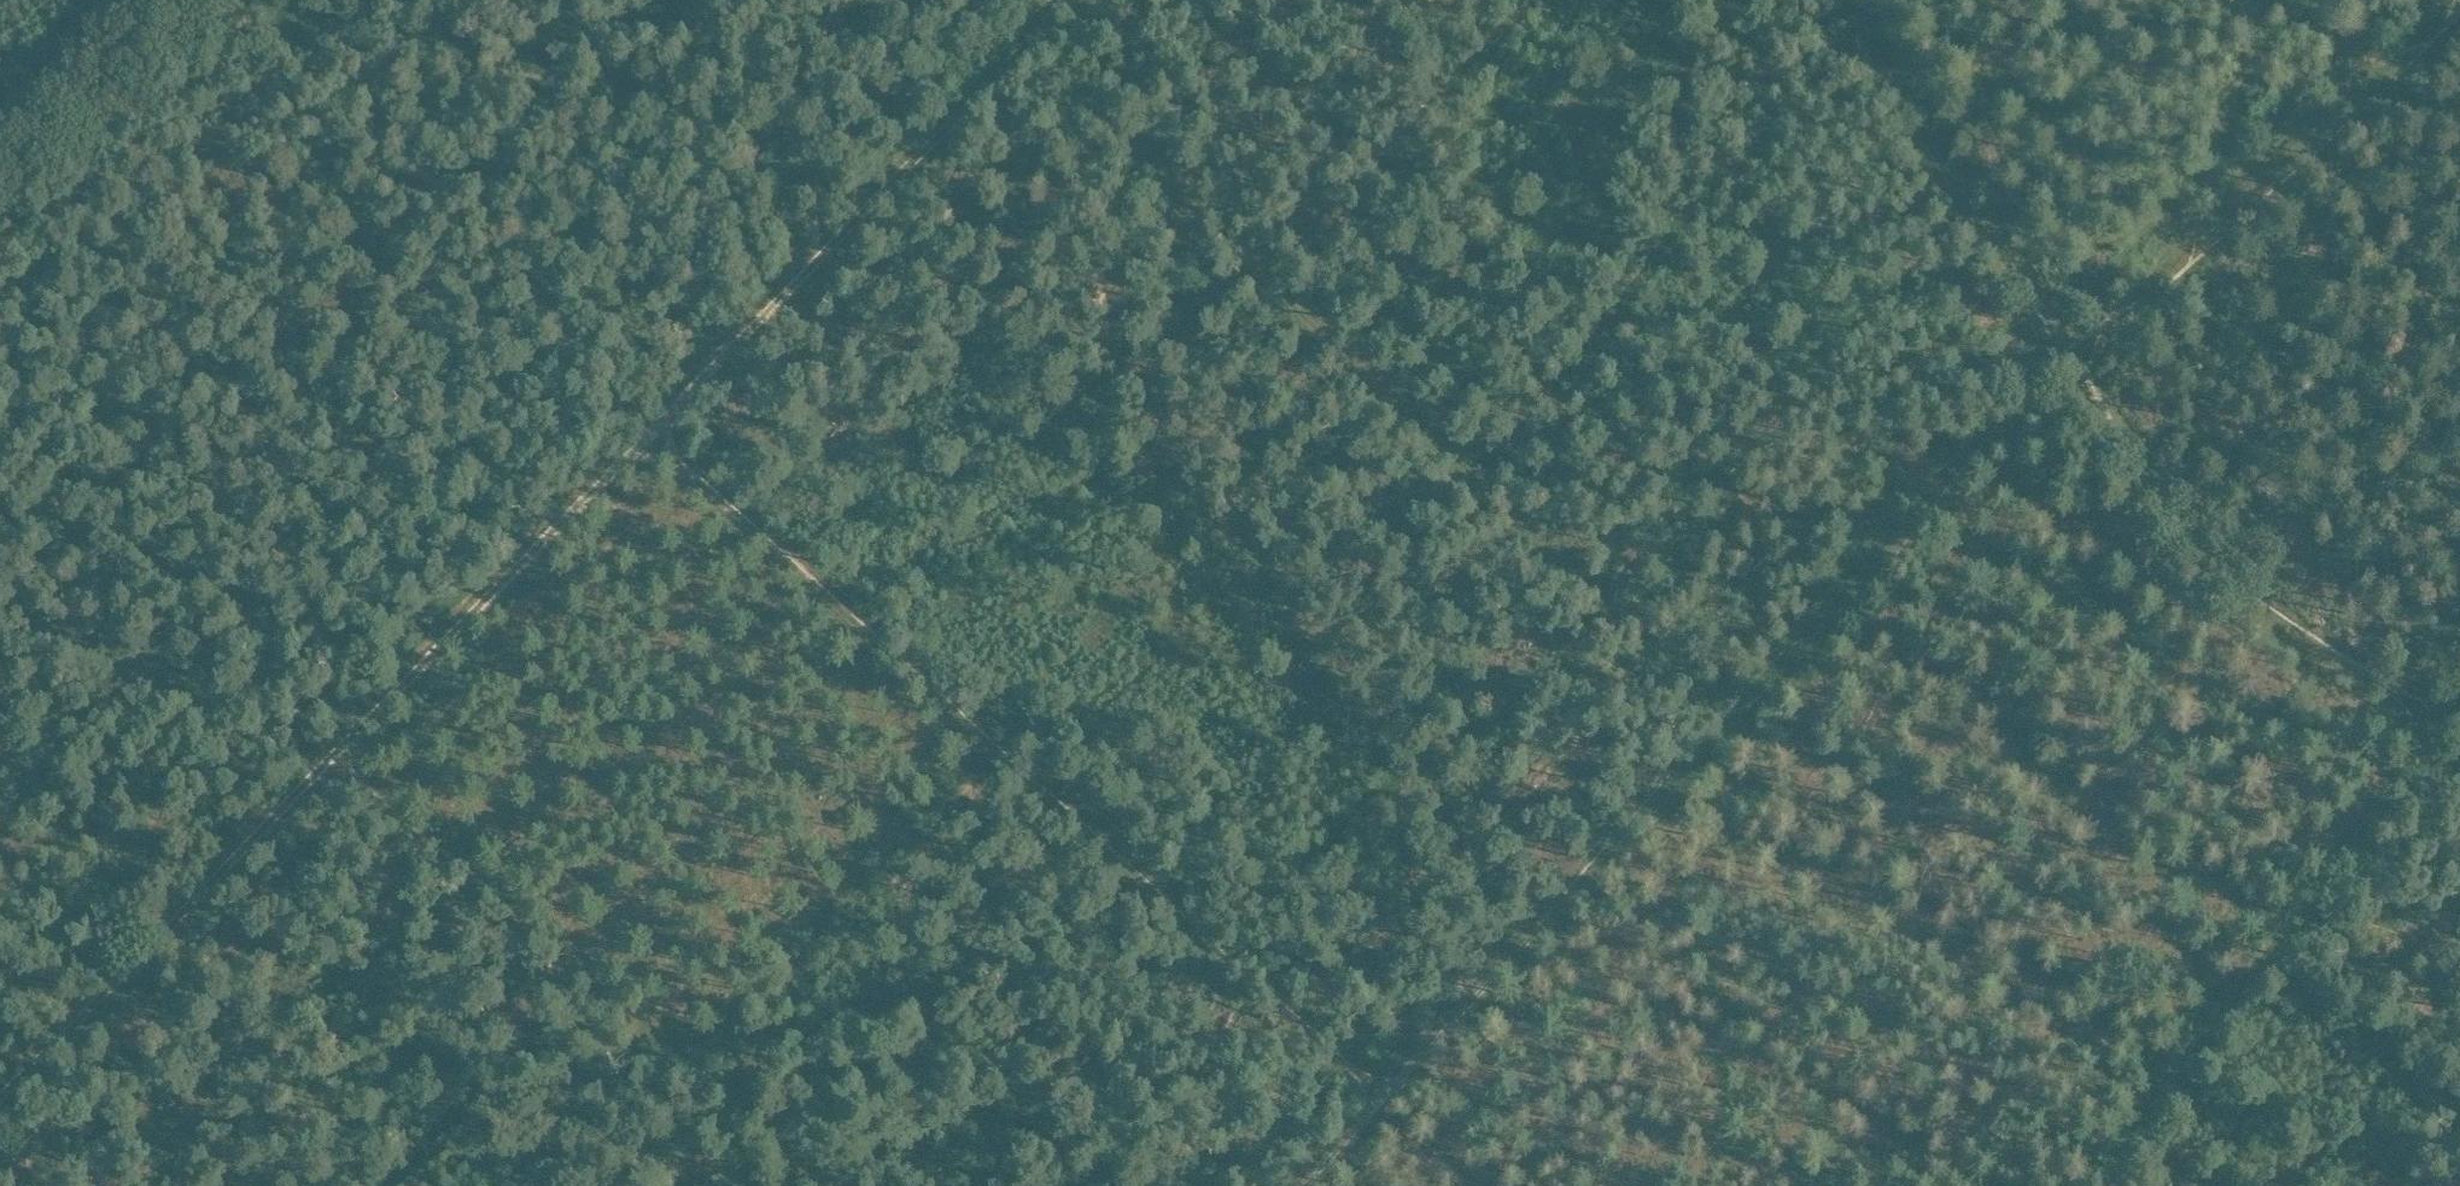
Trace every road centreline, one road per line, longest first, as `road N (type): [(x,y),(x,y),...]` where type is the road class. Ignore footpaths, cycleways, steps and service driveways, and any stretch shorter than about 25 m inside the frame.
road 1 (track): [(1082,0),(0,1122)]
road 2 (track): [(1290,1185),(2060,353)]
road 3 (track): [(656,438),(1377,1088)]
road 4 (track): [(1041,42),(1716,722)]
road 5 (track): [(842,1185),(363,746)]
road 6 (track): [(2459,709),(2090,1185)]
road 7 (track): [(2060,353),(2182,536),(2459,709)]
road 8 (track): [(2437,0),(2060,353)]
road 9 (track): [(1836,0),(2060,353)]
road 10 (track): [(0,181),(204,0)]
road 11 (track): [(1625,1185),(1401,1059)]
road 12 (track): [(248,1185),(81,1040)]

